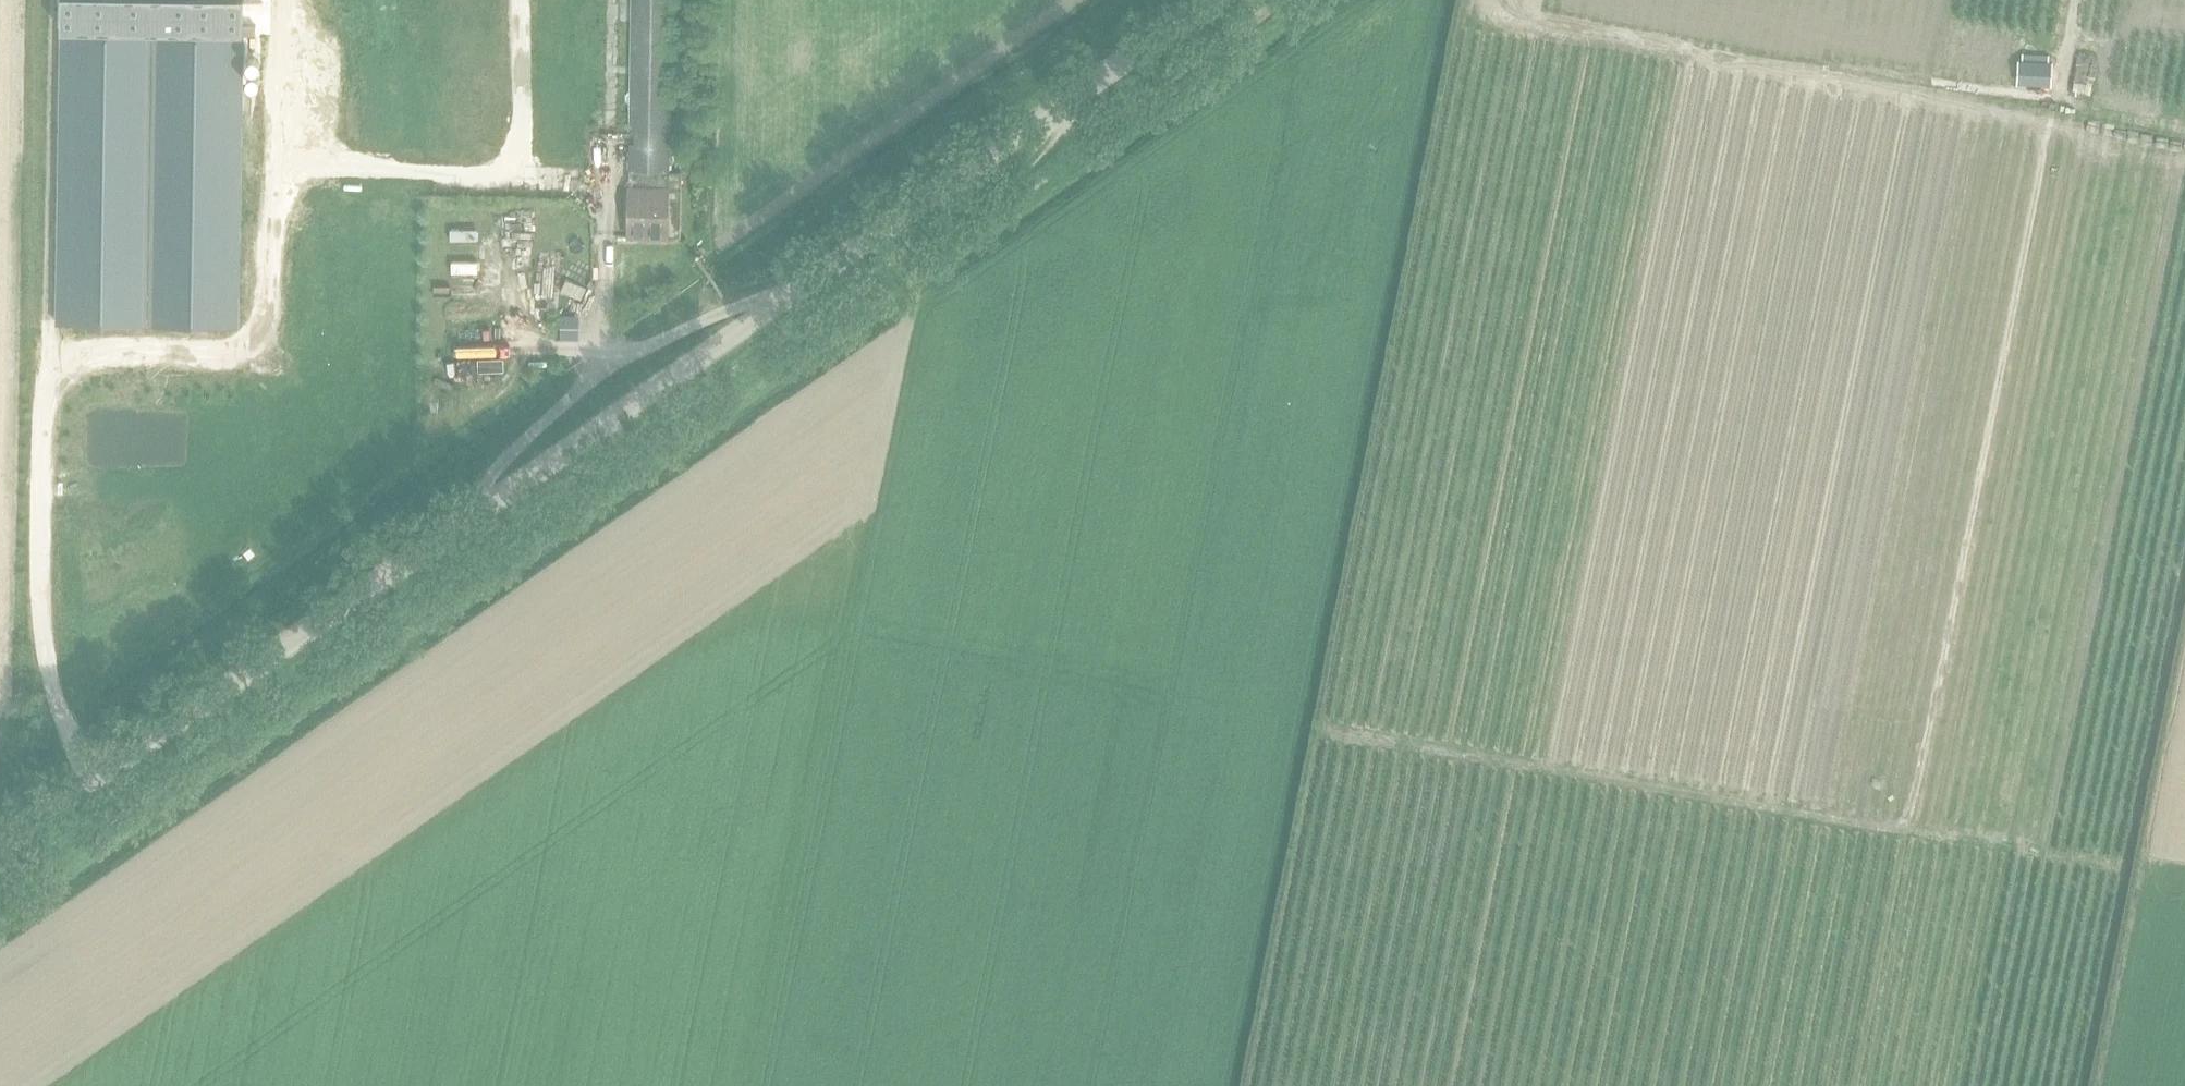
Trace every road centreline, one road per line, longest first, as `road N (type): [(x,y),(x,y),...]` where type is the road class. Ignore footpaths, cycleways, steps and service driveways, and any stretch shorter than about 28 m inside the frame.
road 1 (unclassified): [(0,845),(1219,0)]
road 2 (track): [(100,775),(54,724),(40,652),(45,195)]

